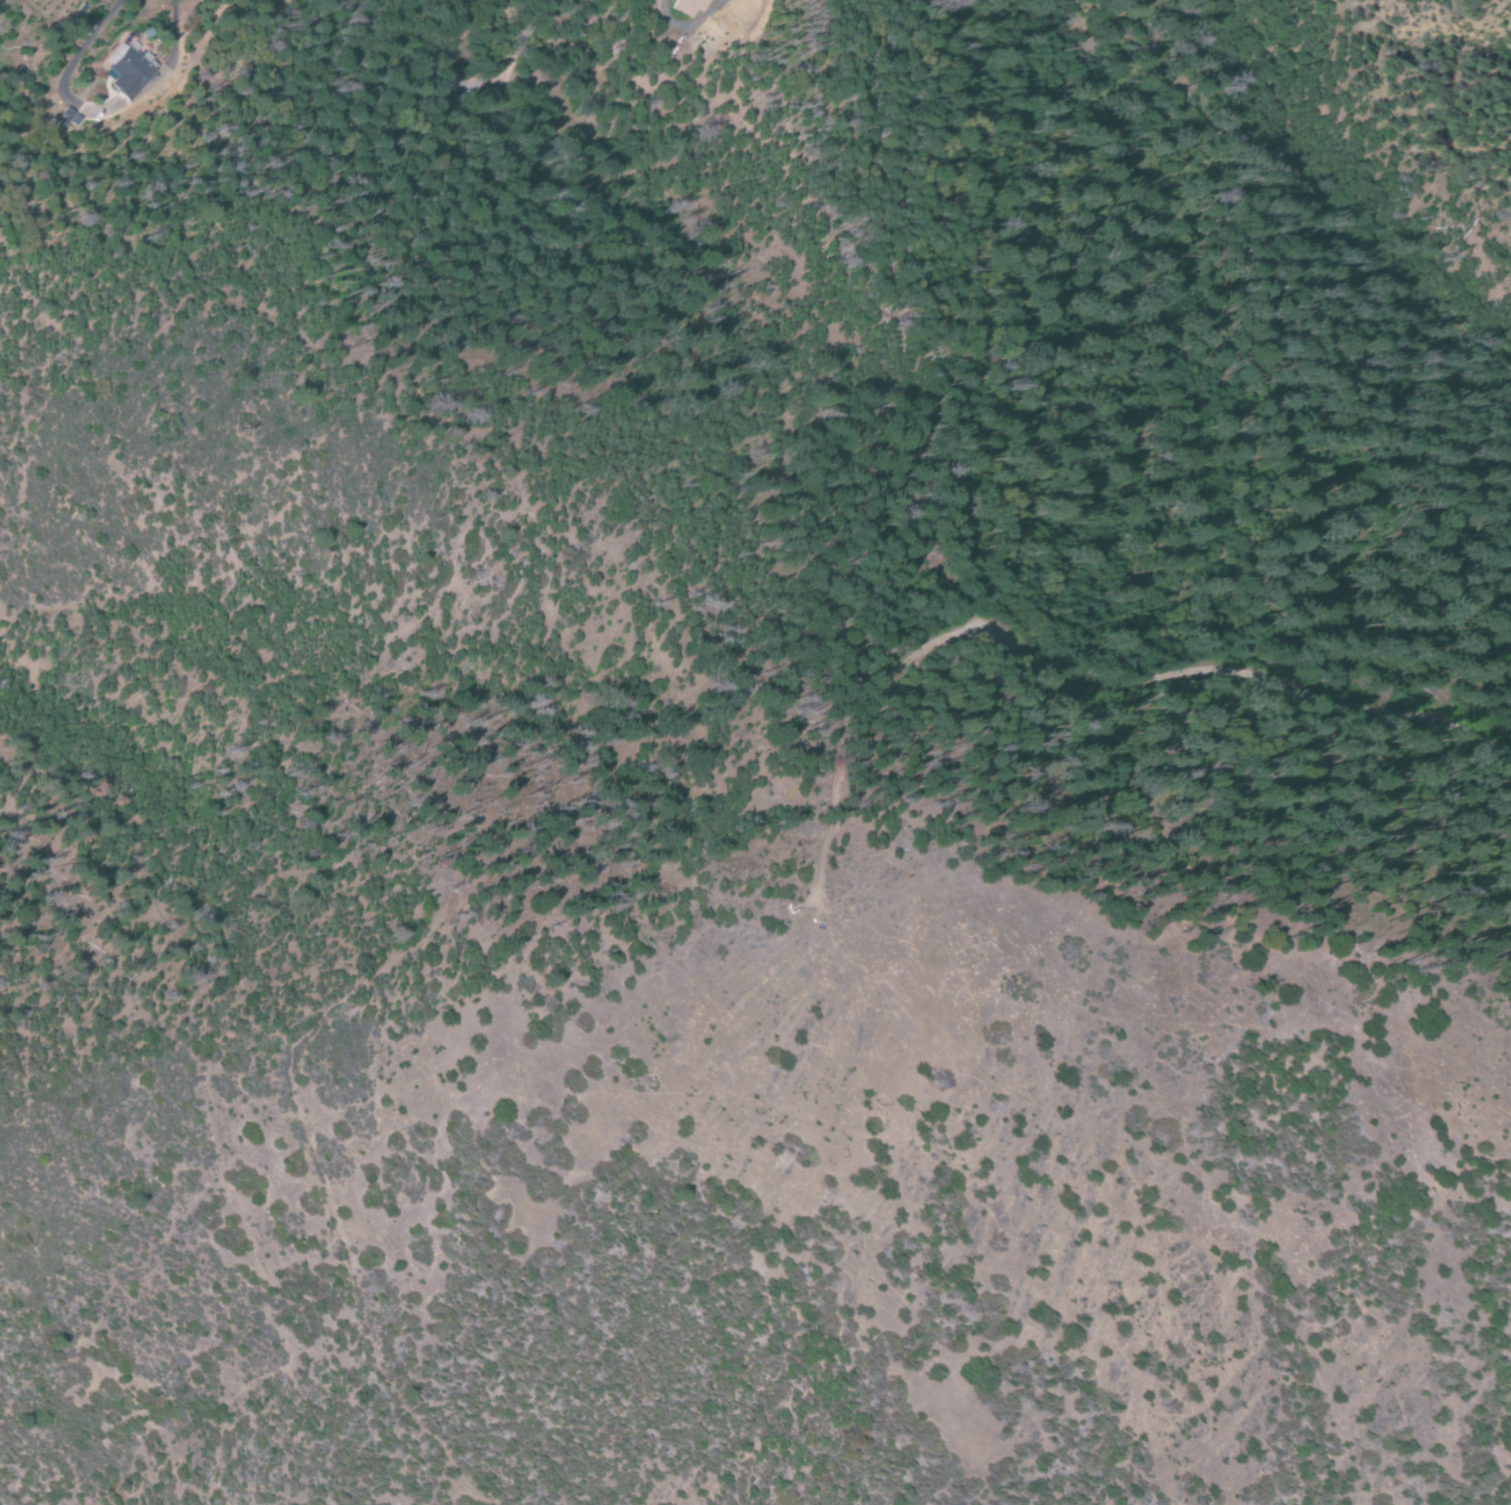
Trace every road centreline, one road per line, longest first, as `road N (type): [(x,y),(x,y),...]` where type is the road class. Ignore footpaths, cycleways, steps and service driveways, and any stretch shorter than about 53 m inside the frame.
road 1 (residential): [(1510,676),(1467,673),(1379,636),(1272,613),(1153,618),(1055,654),(921,628)]

